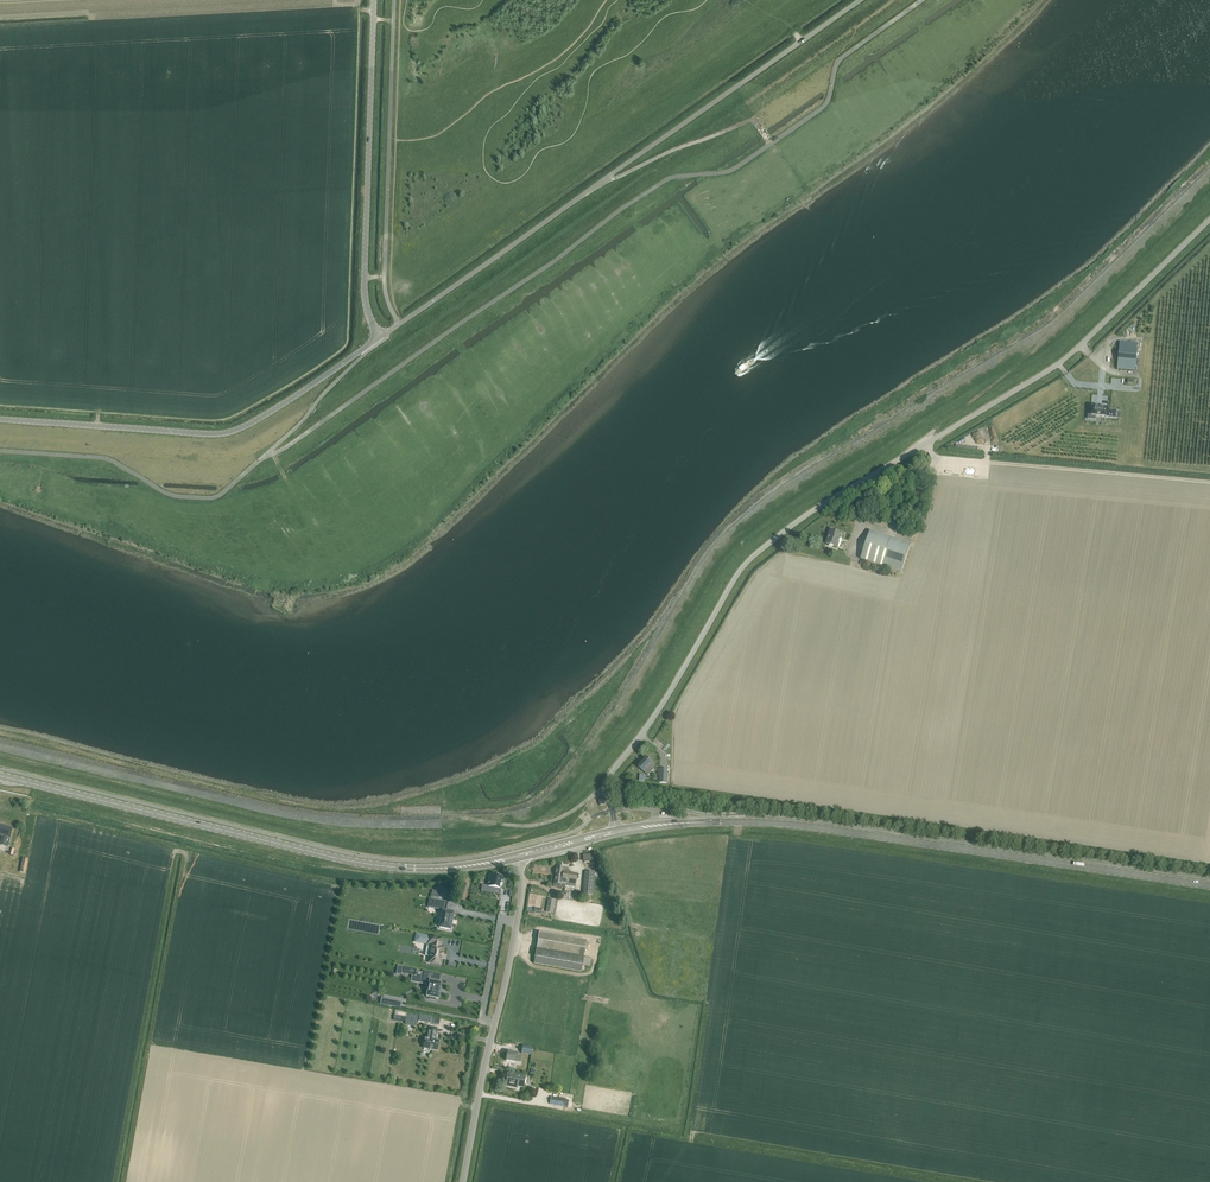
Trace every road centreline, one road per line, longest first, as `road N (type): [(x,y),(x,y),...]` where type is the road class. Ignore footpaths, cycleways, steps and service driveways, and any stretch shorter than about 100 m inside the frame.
road 1 (unclassified): [(616,833),(611,774),(750,560),(838,493),(1060,364),(1209,219)]
road 2 (unclassified): [(379,337),(860,0)]
road 3 (primary): [(517,858),(442,869),(361,865),(0,779)]
road 4 (tertiary): [(379,337),(227,433),(0,420)]
road 5 (primary): [(1209,886),(839,831)]
road 6 (tertiary): [(379,337),(364,290),(375,0)]
road 7 (track): [(937,464),(978,461),(1209,484)]
road 8 (primary): [(616,833),(738,822),(839,831)]
road 9 (track): [(770,145),(752,120),(608,180)]
road 10 (tertiary): [(463,1181),(495,1023)]
road 11 (residential): [(517,923),(501,920),(483,1021),(495,1023)]

